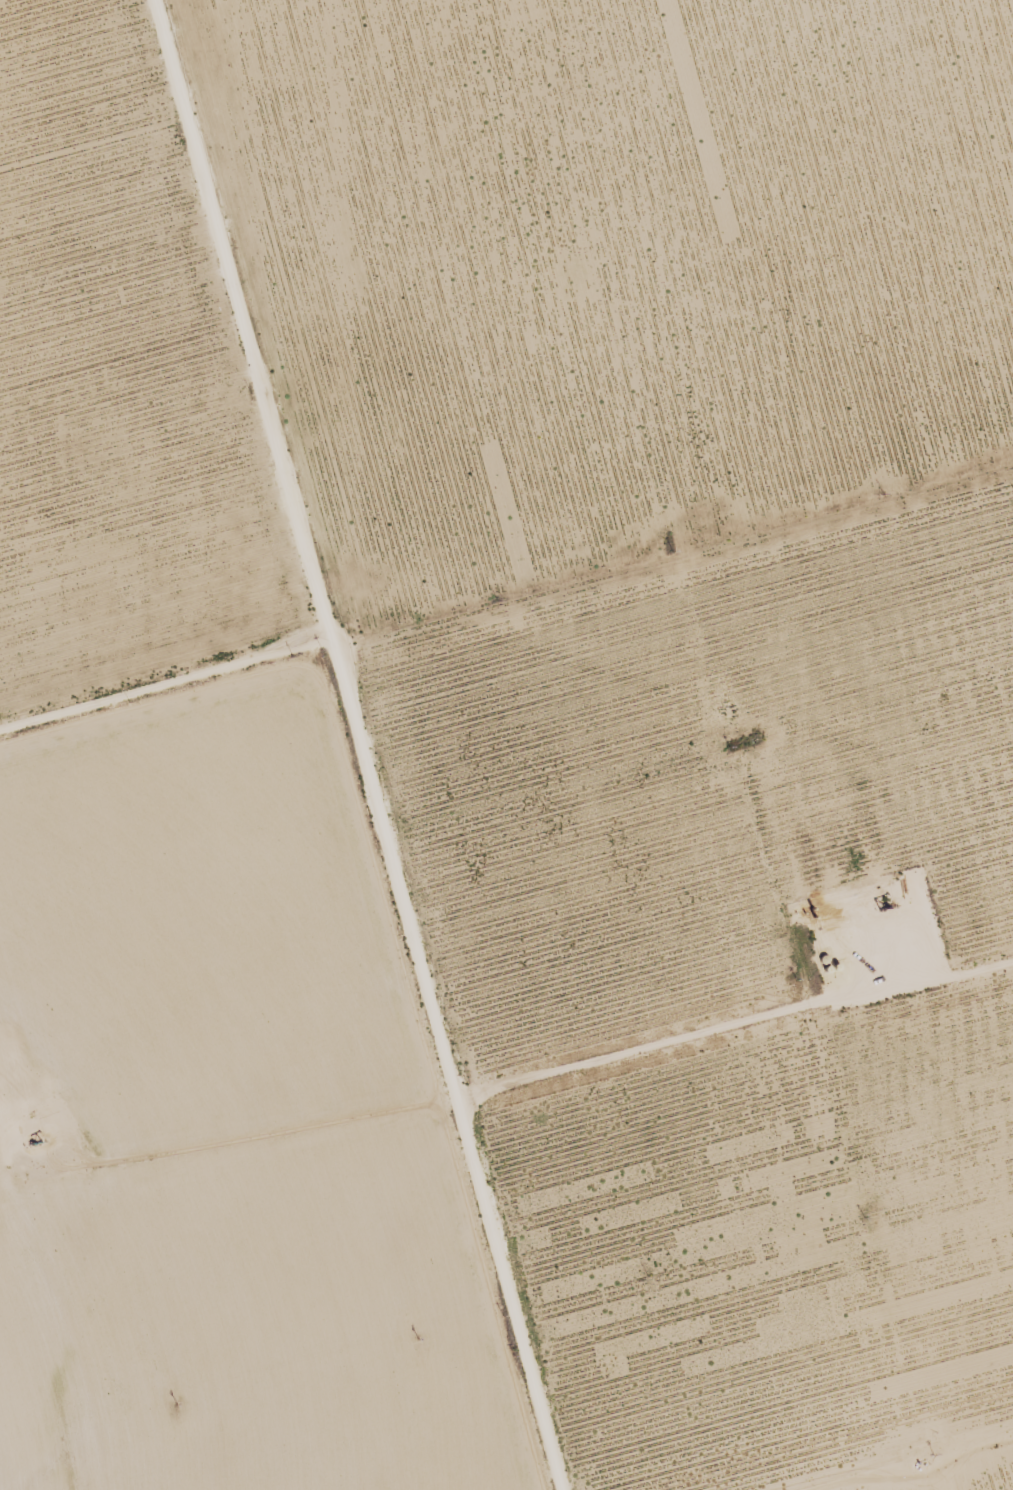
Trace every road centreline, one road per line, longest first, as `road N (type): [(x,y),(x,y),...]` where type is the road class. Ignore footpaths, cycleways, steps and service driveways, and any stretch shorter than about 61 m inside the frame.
road 1 (track): [(21,1489),(280,1077),(320,956),(319,839),(301,722),(371,590),(402,562),(498,519),(574,494),(792,455),(900,414),(1012,320)]
road 2 (track): [(0,738),(275,669),(320,674)]

